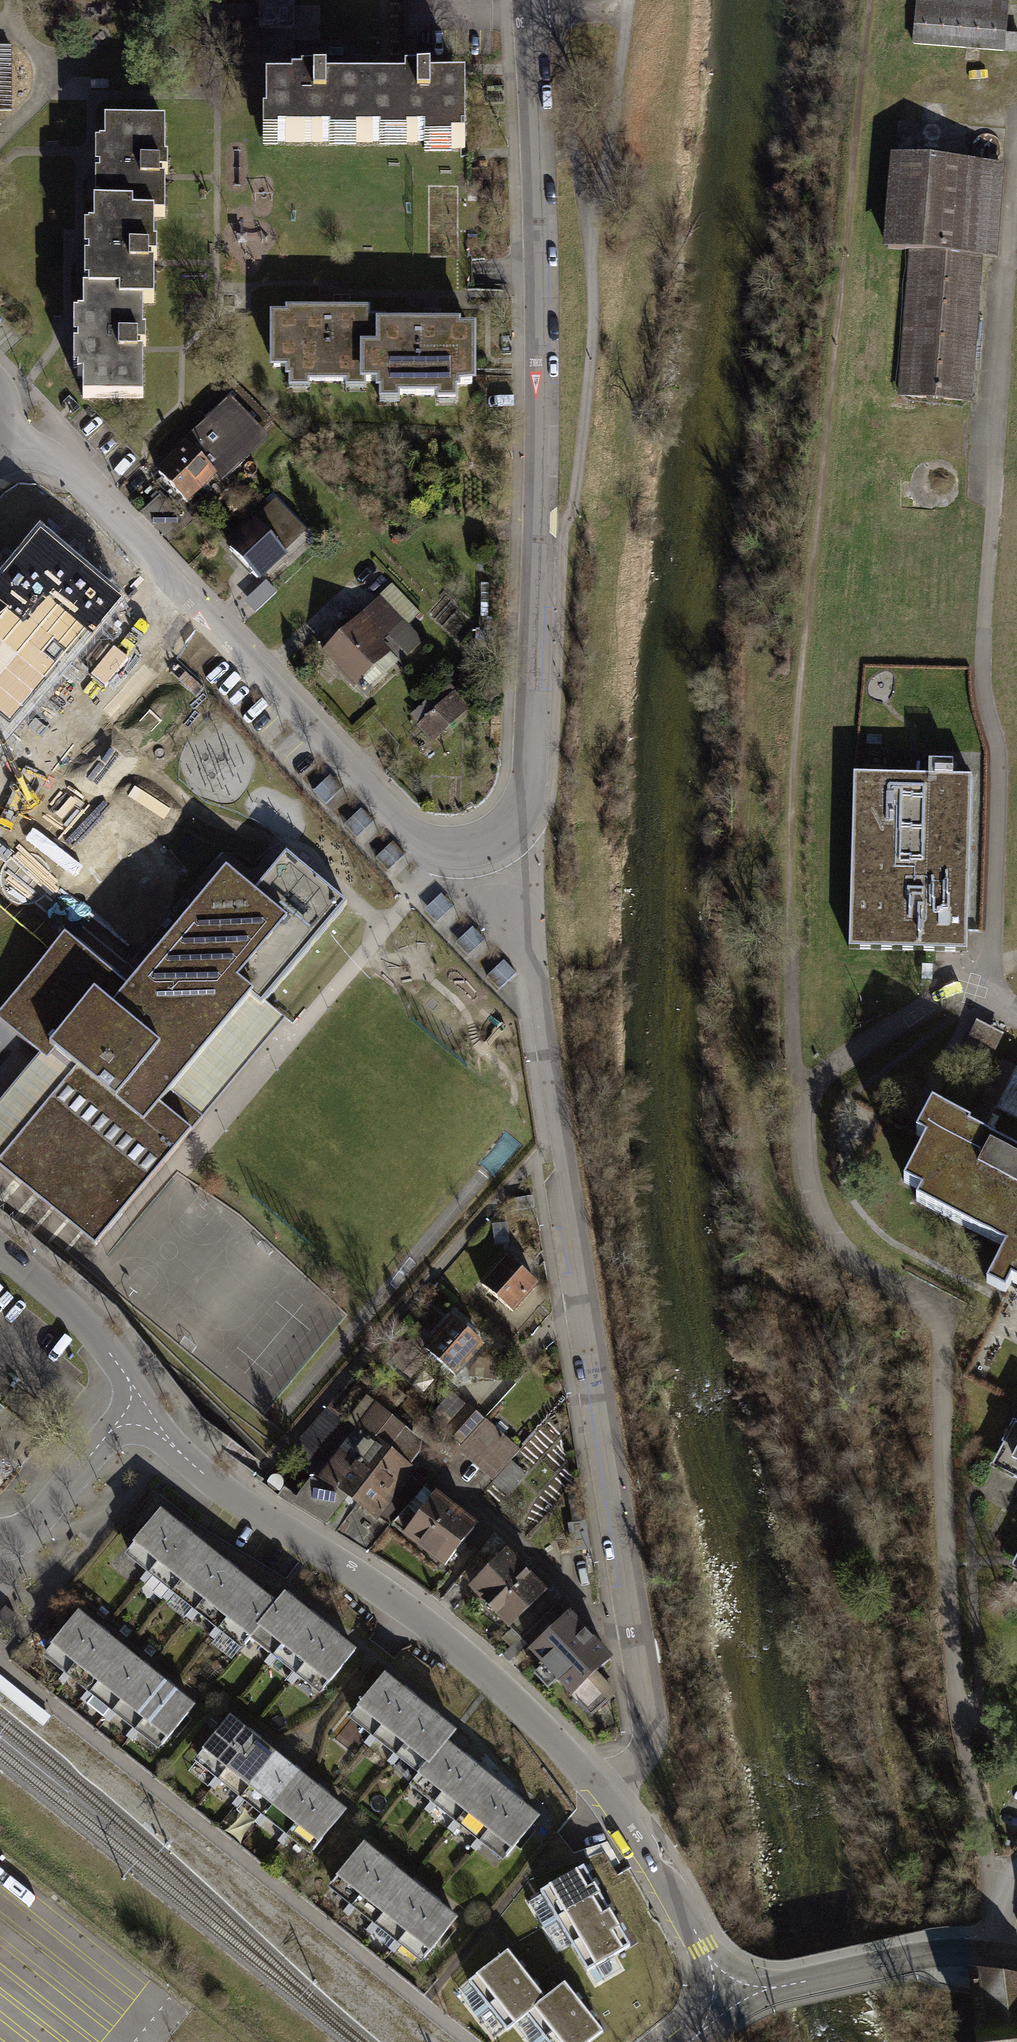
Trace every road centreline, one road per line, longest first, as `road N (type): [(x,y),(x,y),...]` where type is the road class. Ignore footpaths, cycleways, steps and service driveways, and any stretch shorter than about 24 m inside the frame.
road 1 (residential): [(520,912),(654,1719),(643,1754),(604,1791)]
road 2 (residential): [(529,0),(540,295),(529,752),(526,799),(484,842)]
road 3 (track): [(1016,157),(984,692),(998,746),(993,962),(980,995)]
road 4 (residential): [(7,444),(72,475),(402,827),(431,846),(459,850),(484,842)]
road 5 (residential): [(147,1407),(202,1473),(413,1616),(494,1680),(604,1791)]
road 6 (tertiary): [(733,2004),(777,1986),(940,1952),(1016,1959)]
road 7 (residential): [(604,1791),(658,1867),(733,2004)]
road 8 (residential): [(147,1407),(92,1332),(0,1248)]
road 9 (residential): [(0,1537),(31,1525),(115,1428),(147,1407)]

